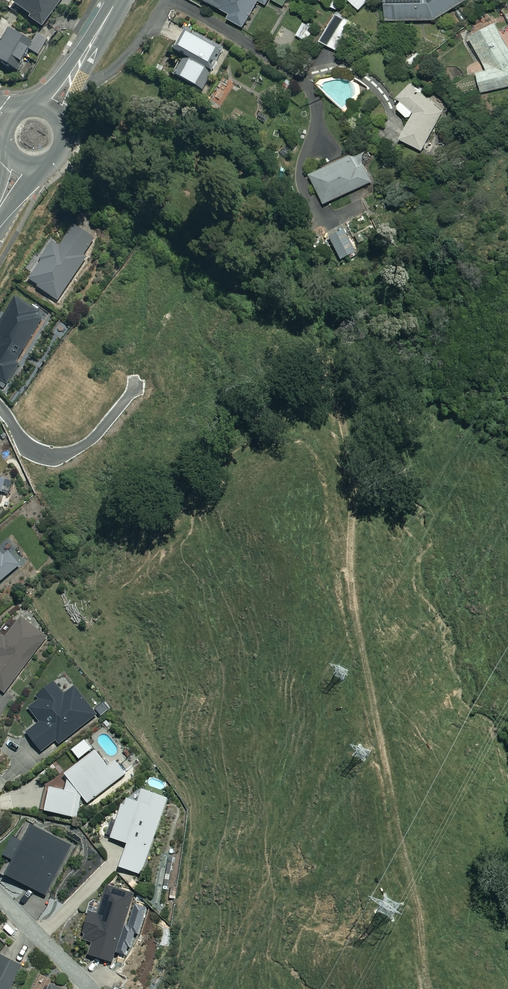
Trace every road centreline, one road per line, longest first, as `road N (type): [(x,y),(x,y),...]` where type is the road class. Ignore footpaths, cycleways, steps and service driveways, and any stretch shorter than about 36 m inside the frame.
road 1 (tertiary): [(117,0),(52,113)]

